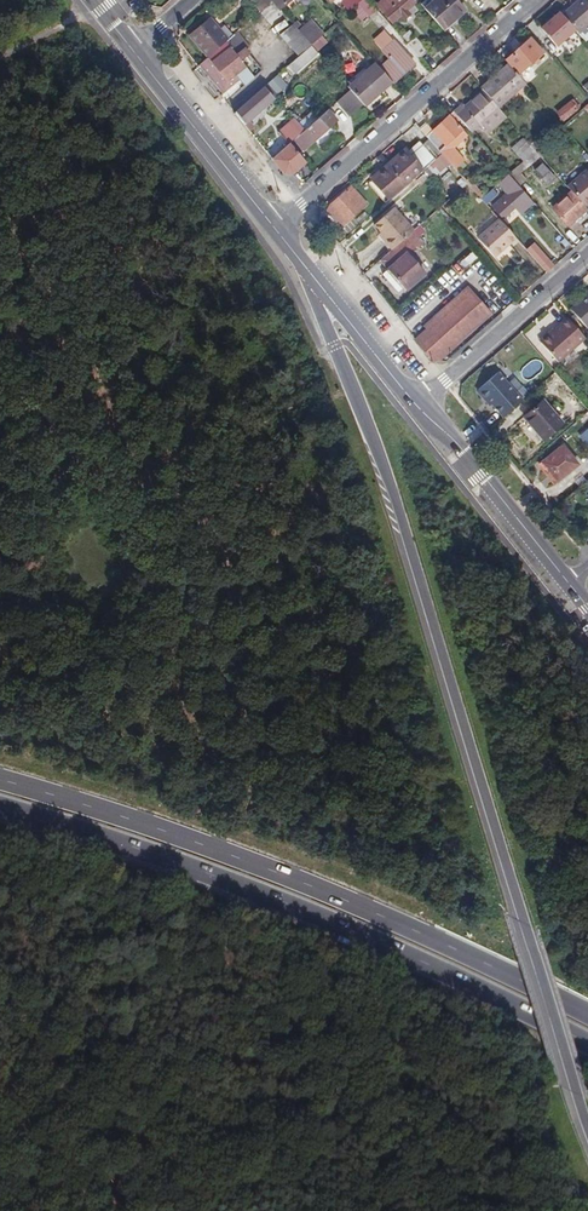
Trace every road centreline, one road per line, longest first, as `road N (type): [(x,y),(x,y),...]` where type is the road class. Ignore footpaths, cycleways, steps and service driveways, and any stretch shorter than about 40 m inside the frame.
road 1 (secondary): [(308,273),(389,503),(587,1144)]
road 2 (primary): [(0,807),(155,854),(361,936),(587,1046)]
road 3 (primary): [(587,1015),(369,911),(164,829),(0,780)]
road 4 (residential): [(274,228),(535,0)]
road 5 (residential): [(587,255),(416,406)]
road 6 (secondary): [(274,228),(134,50)]
road 7 (secondary): [(416,406),(308,273)]
road 8 (track): [(303,1210),(324,1199),(424,1179),(458,1190)]
road 9 (secondary): [(519,525),(416,406)]

